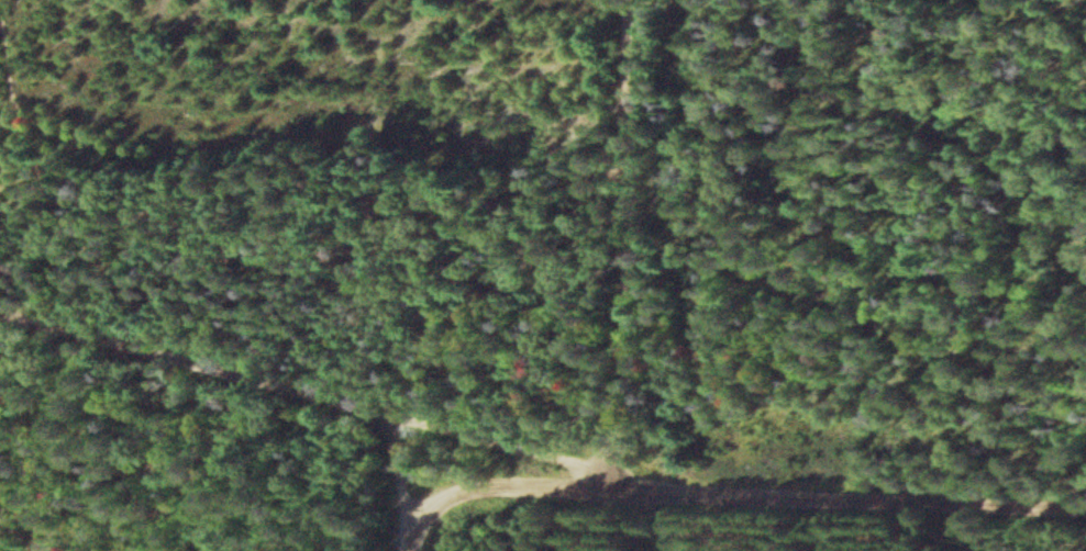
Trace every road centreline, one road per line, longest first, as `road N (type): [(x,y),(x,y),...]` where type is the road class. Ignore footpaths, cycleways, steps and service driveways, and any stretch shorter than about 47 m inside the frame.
road 1 (track): [(619,488),(642,348),(638,0)]
road 2 (residential): [(1085,502),(619,488)]
road 3 (residential): [(0,319),(394,423)]
road 4 (residential): [(619,488),(451,492),(423,504),(405,550)]
road 5 (track): [(394,423),(619,488)]

